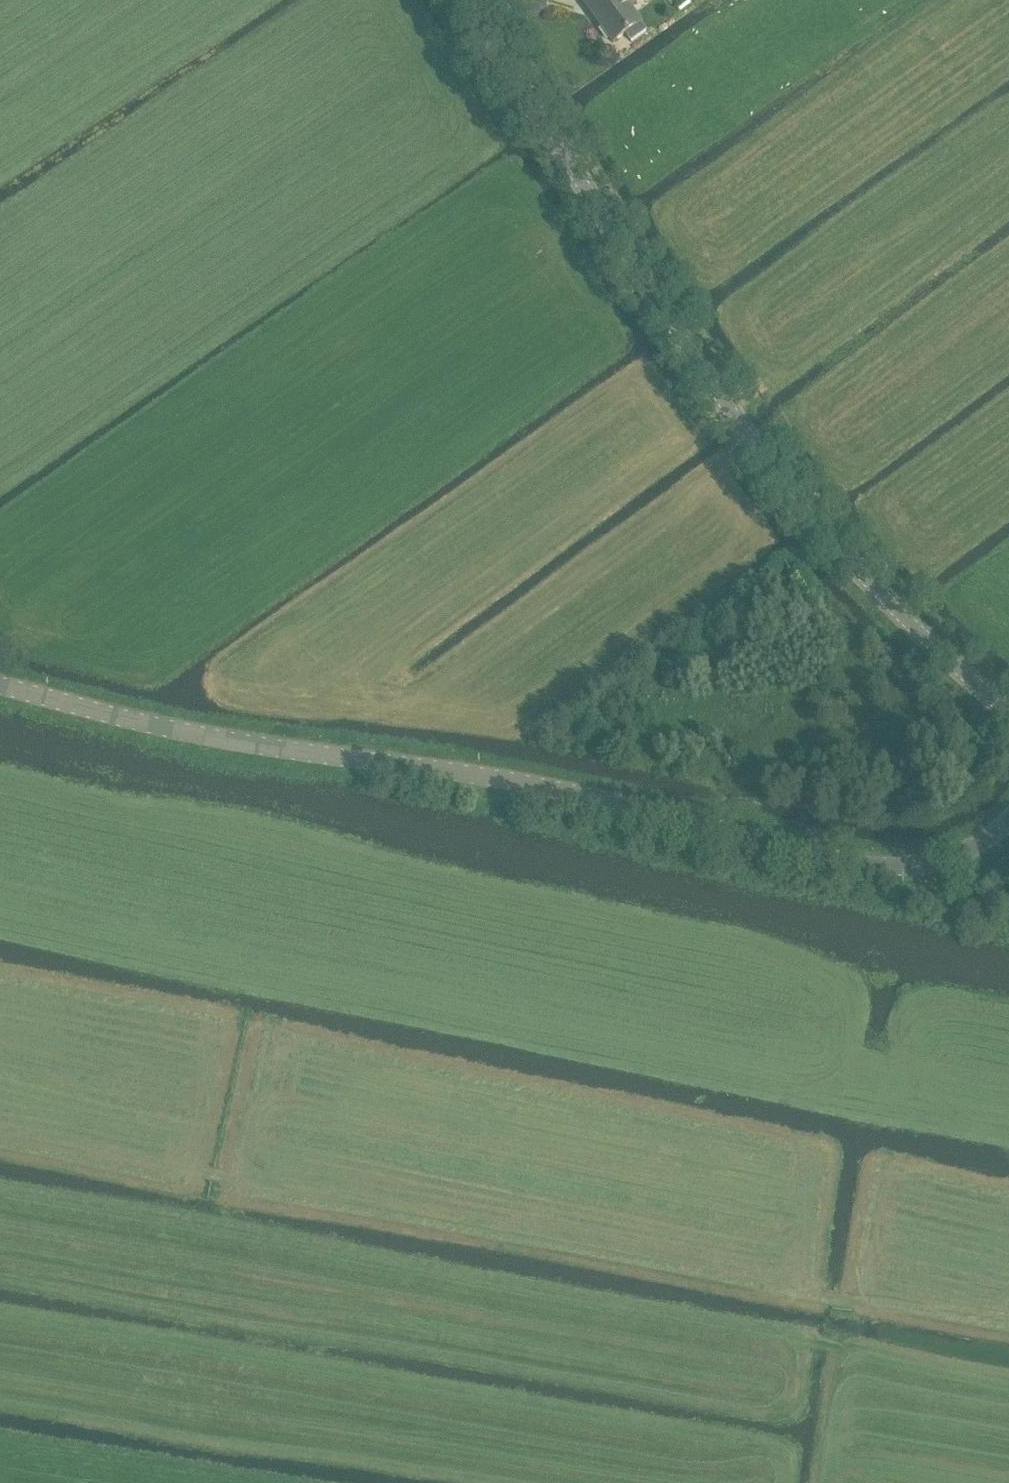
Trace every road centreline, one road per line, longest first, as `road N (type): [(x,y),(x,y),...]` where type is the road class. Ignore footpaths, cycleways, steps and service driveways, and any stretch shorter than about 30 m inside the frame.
road 1 (tertiary): [(0,686),(199,735),(561,792),(871,867),(931,863),(984,839),(1008,816)]
road 2 (unclassified): [(1008,712),(837,548),(738,423),(464,0)]

